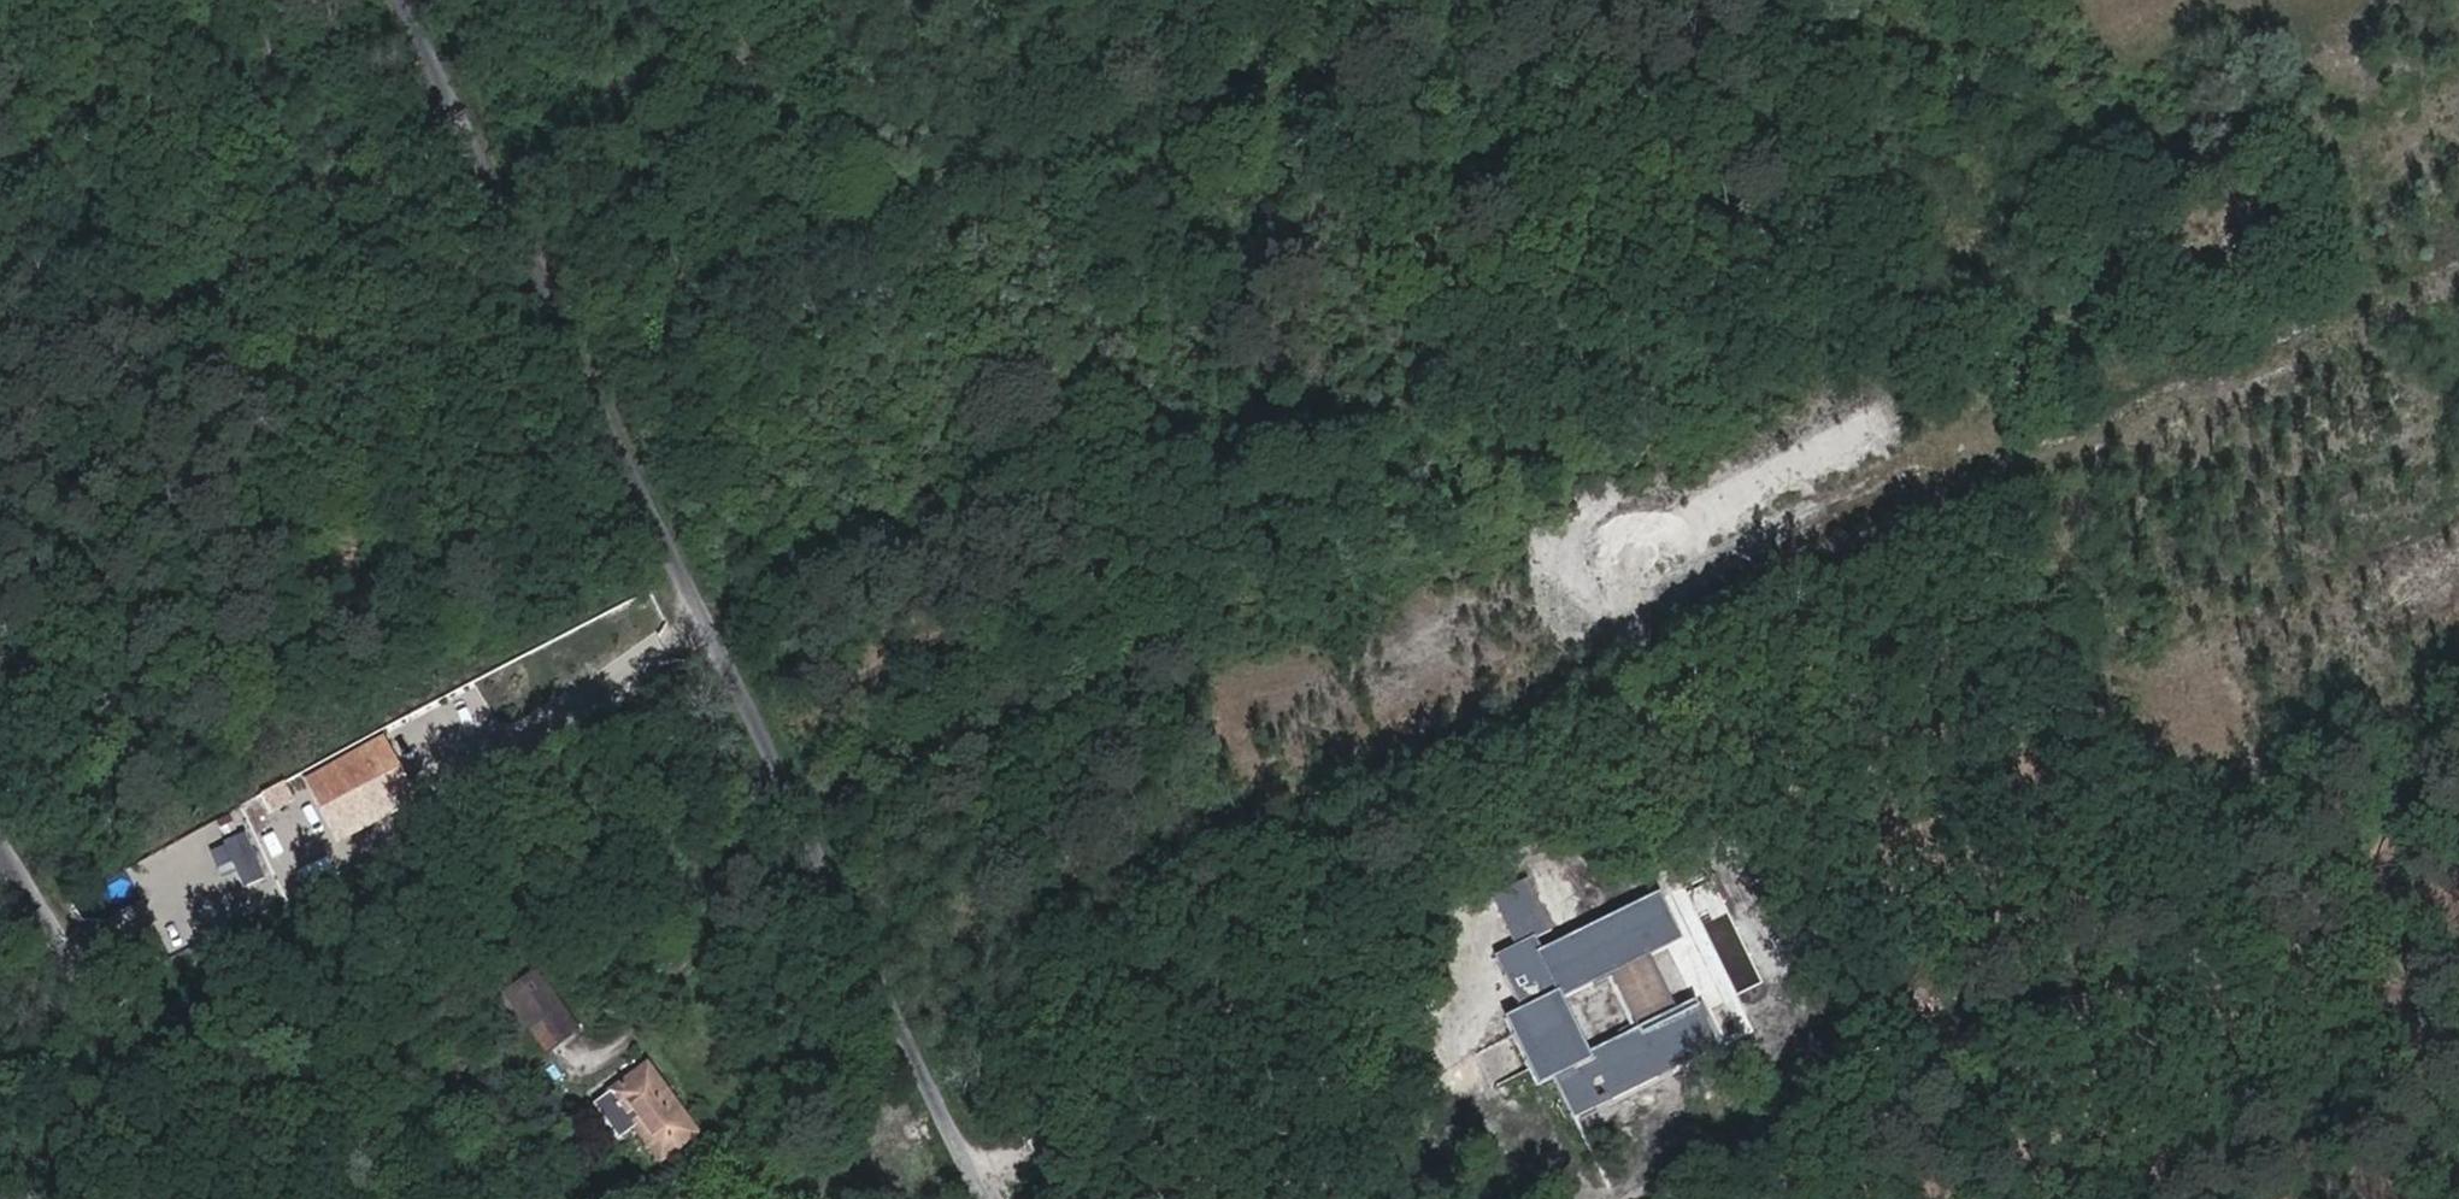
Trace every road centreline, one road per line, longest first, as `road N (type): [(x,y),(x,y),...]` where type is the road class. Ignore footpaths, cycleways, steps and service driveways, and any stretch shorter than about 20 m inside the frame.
road 1 (residential): [(417,0),(985,1198)]
road 2 (residential): [(346,1198),(171,1083),(0,865)]

